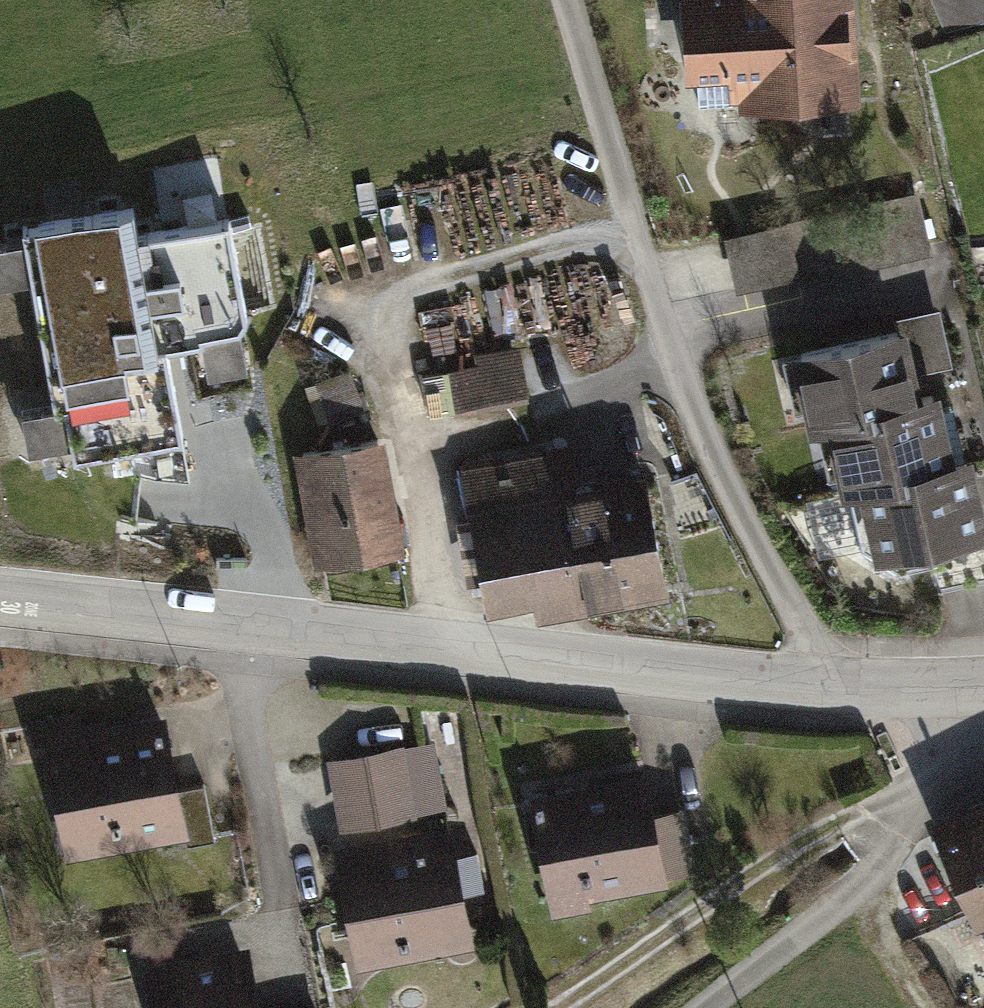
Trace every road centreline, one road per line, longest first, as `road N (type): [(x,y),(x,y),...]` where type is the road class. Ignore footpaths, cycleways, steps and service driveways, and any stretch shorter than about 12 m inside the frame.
road 1 (tertiary): [(983,703),(849,696),(0,597)]
road 2 (track): [(849,696),(695,417),(567,0)]
road 3 (track): [(963,769),(782,859),(554,1007)]
road 4 (track): [(718,1007),(846,904),(983,745)]

